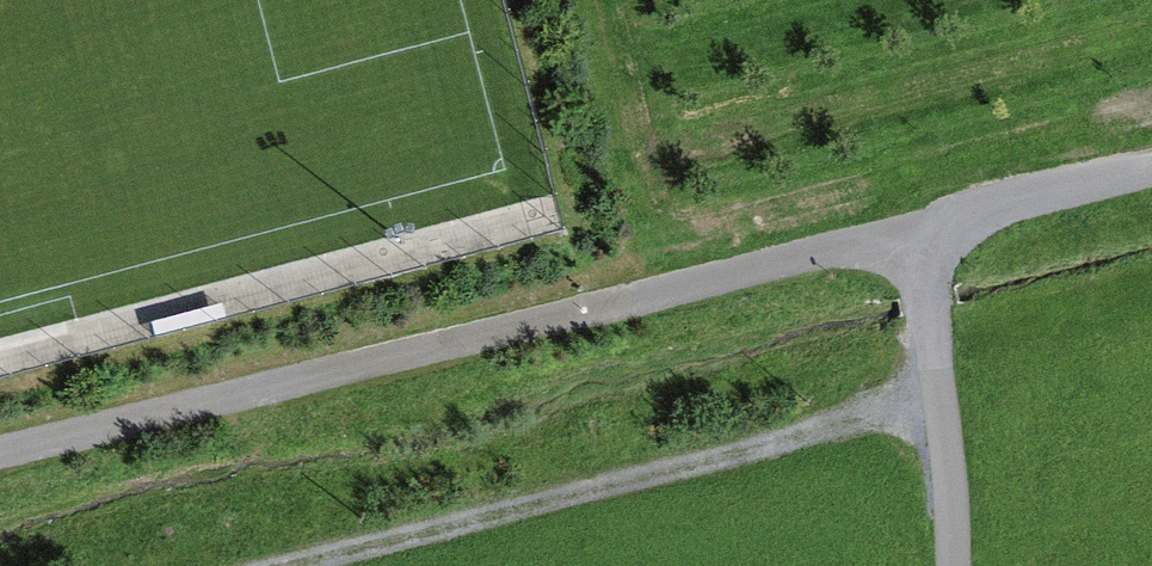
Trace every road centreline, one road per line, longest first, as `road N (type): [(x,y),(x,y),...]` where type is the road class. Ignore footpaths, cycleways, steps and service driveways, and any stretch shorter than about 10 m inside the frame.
road 1 (residential): [(0,450),(1151,168)]
road 2 (track): [(290,565),(943,400)]

